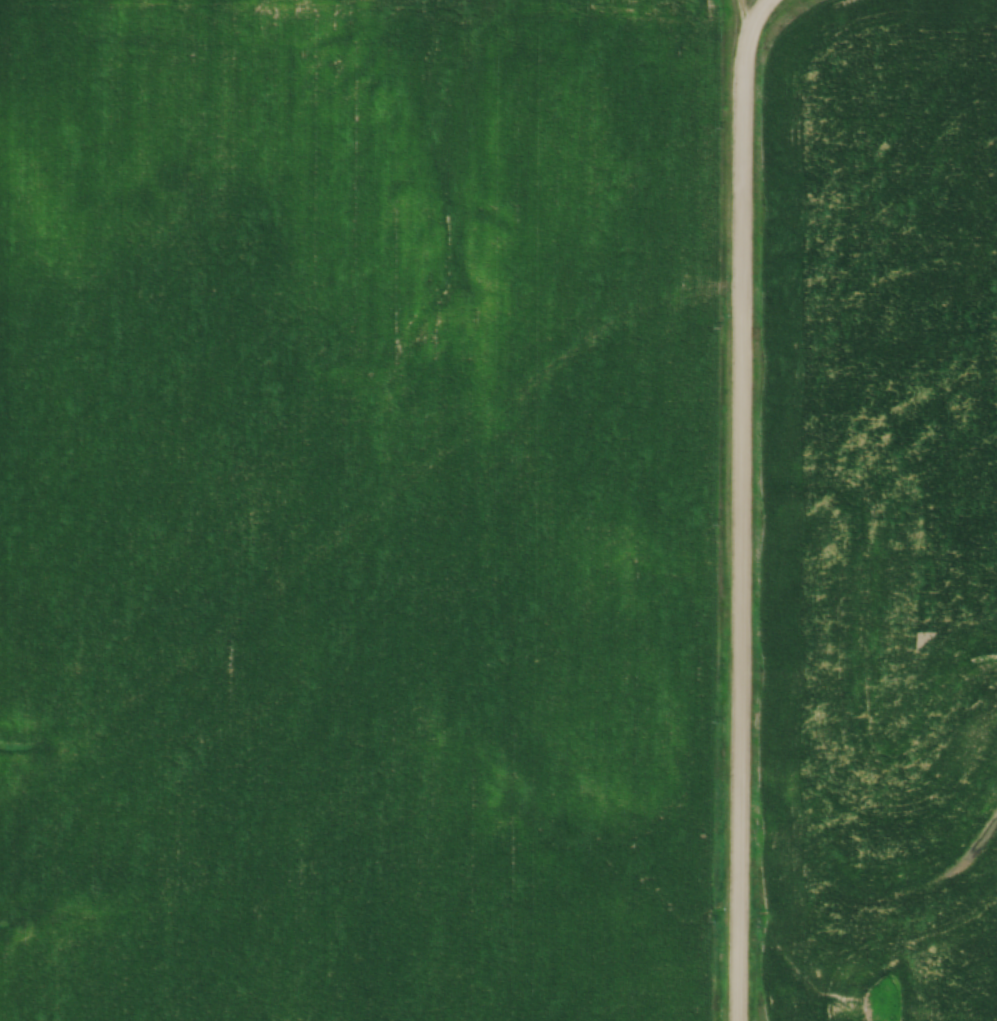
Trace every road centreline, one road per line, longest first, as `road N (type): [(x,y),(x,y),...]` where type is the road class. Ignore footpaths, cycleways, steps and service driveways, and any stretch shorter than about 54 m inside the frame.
road 1 (residential): [(734,1020),(740,78),(748,23),(769,0)]

